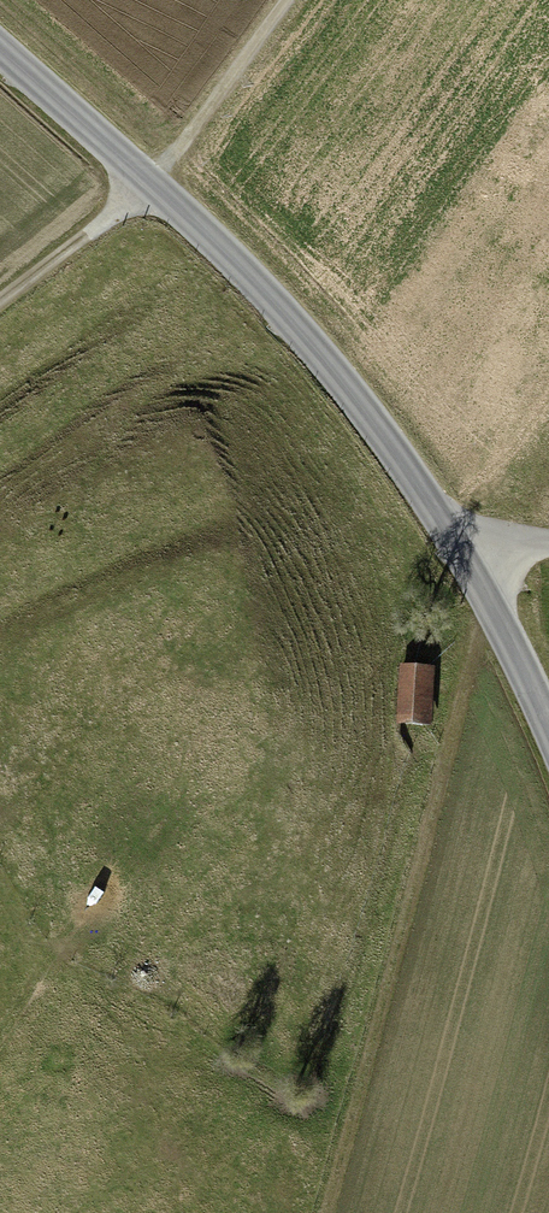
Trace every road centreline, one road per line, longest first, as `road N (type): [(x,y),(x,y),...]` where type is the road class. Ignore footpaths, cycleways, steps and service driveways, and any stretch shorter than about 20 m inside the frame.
road 1 (unclassified): [(548,702),(454,527),(356,382),(0,42)]
road 2 (track): [(486,579),(321,1212)]
road 3 (track): [(150,179),(282,0)]
road 4 (track): [(150,179),(0,299)]

